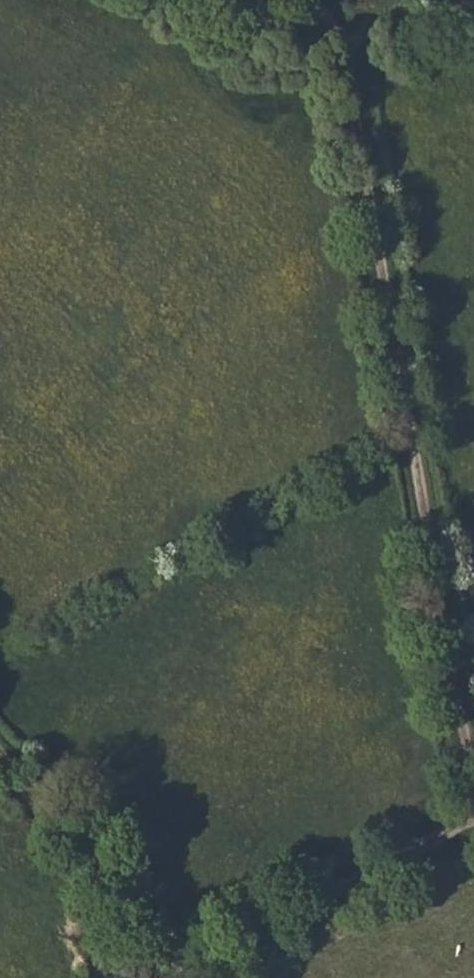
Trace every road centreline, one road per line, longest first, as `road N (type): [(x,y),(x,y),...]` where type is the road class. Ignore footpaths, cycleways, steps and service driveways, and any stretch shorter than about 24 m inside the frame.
road 1 (track): [(473,774),(348,36)]
road 2 (track): [(179,977),(473,823)]
road 3 (track): [(201,966),(0,752)]
road 4 (track): [(348,36),(464,0)]

